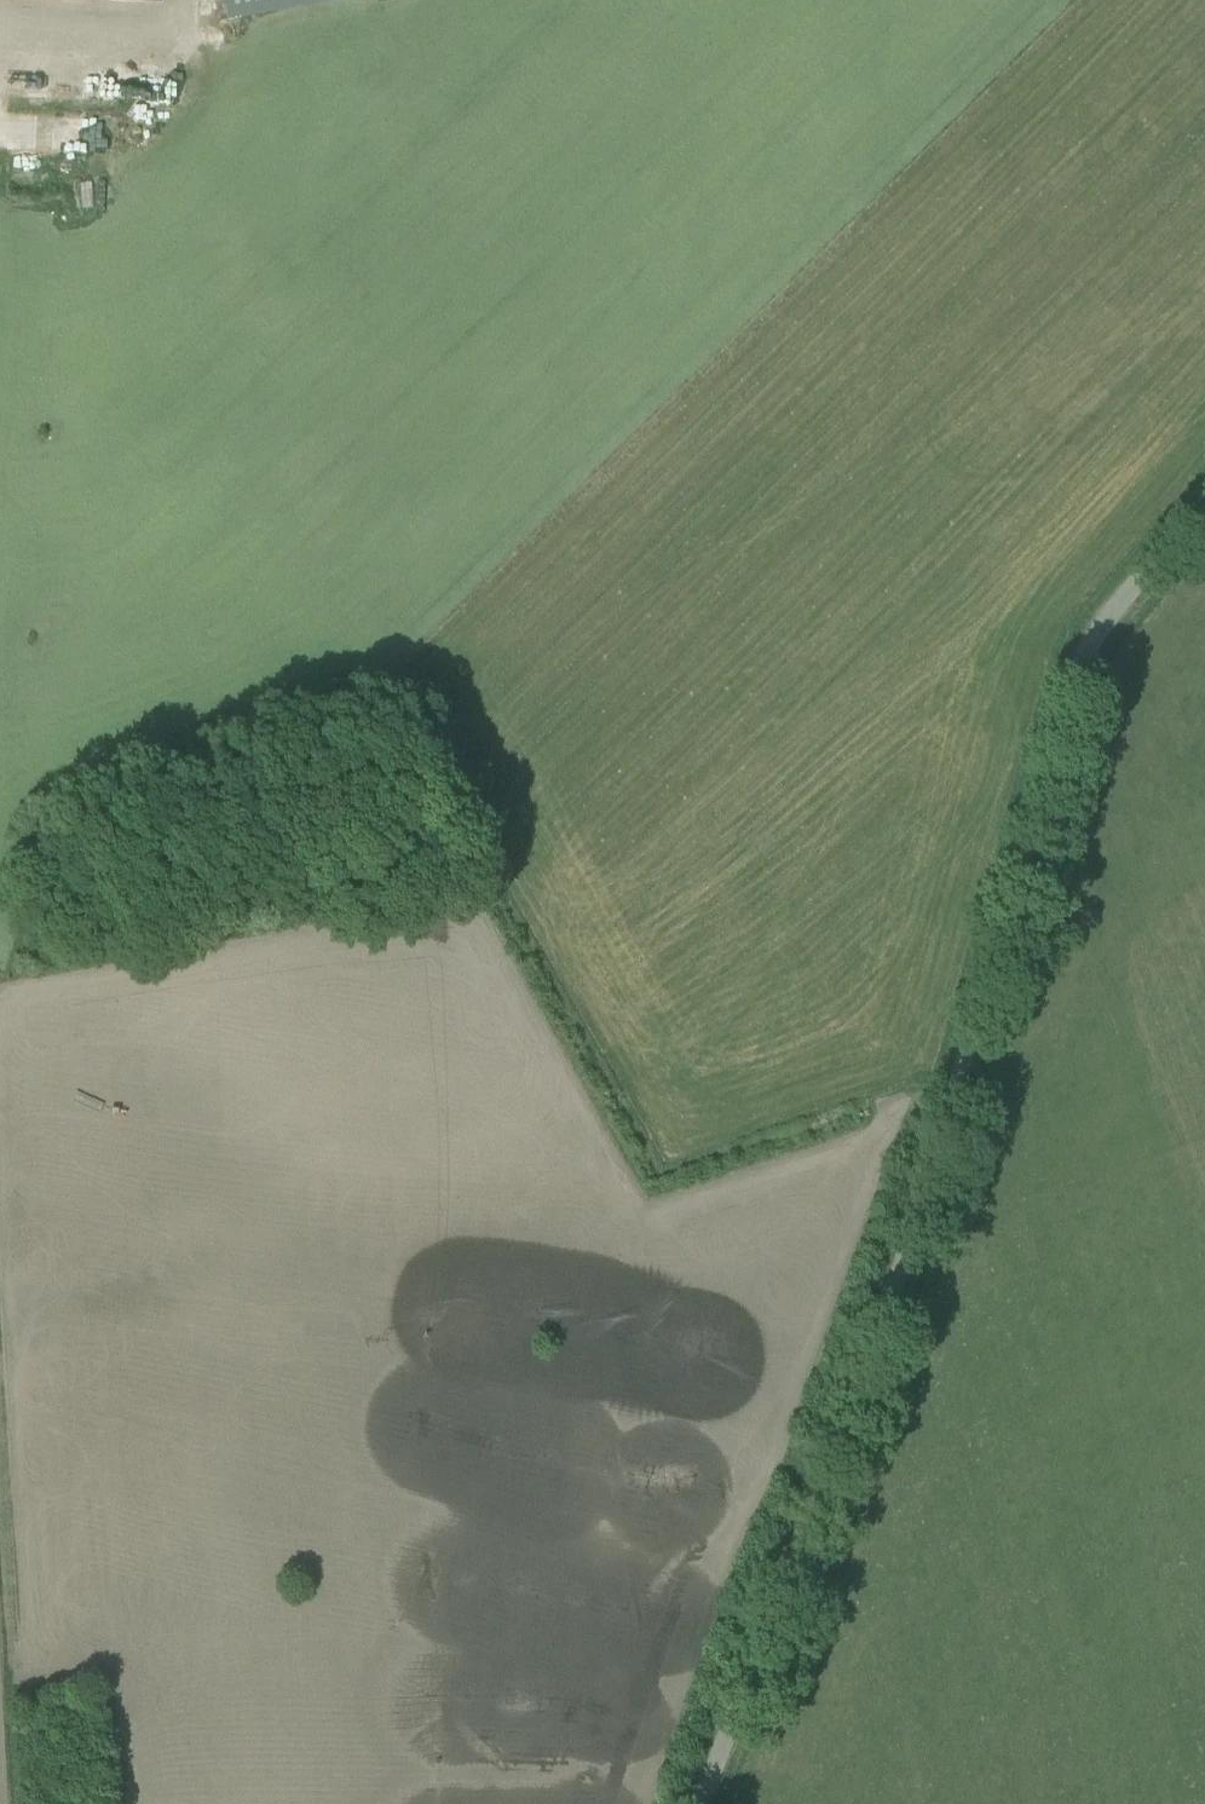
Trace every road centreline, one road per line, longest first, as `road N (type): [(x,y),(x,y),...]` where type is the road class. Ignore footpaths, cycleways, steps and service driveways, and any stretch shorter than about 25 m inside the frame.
road 1 (unclassified): [(715,1803),(1098,626),(1149,549),(1204,492)]

